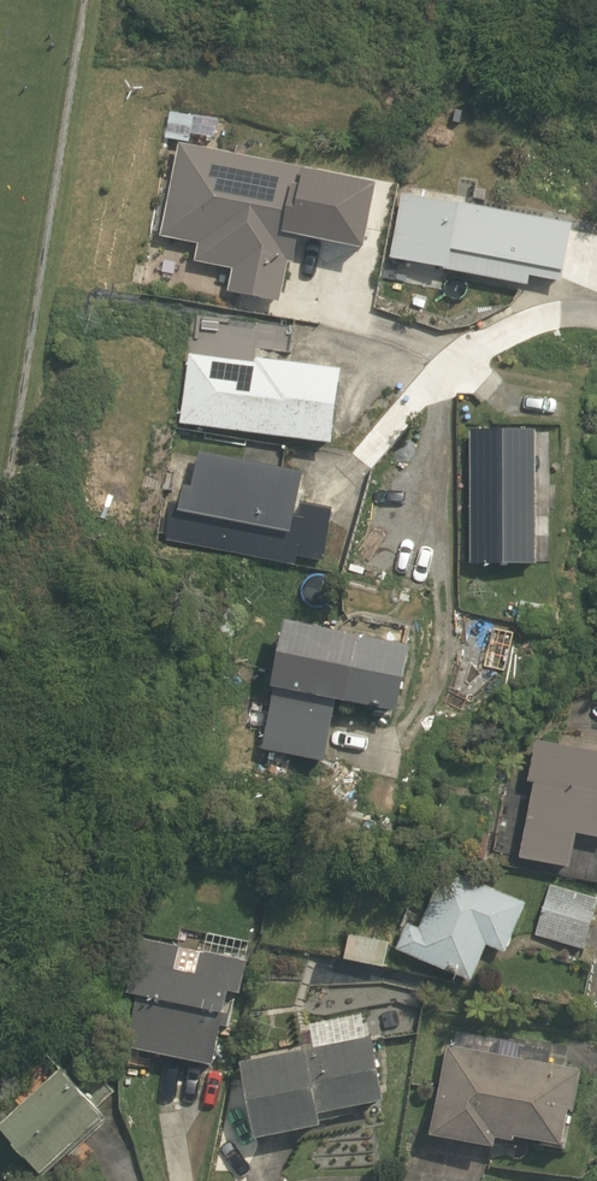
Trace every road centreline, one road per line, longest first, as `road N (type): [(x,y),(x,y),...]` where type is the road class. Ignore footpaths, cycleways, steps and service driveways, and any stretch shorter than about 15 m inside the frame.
road 1 (residential): [(441,371),(446,668),(411,734)]
road 2 (residential): [(596,317),(554,309),(511,323),(441,371)]
road 3 (residential): [(441,371),(342,476)]

